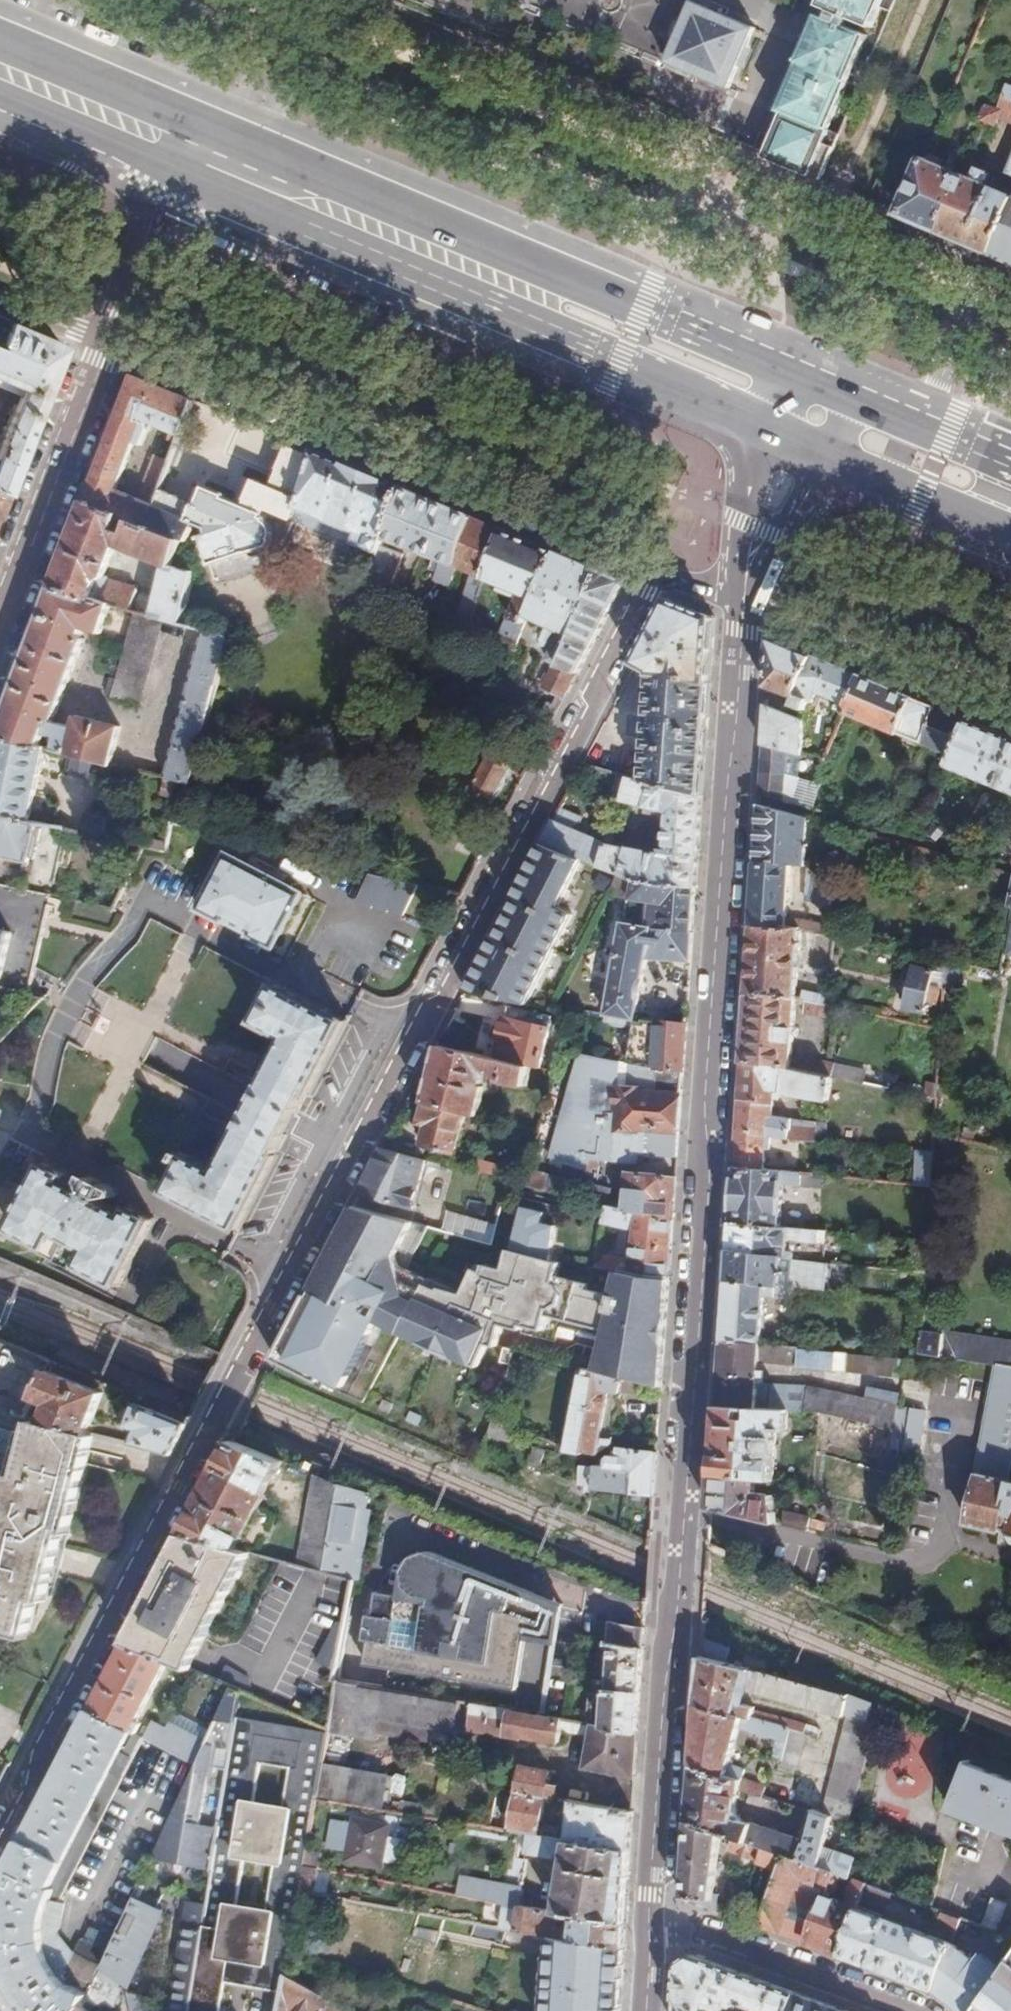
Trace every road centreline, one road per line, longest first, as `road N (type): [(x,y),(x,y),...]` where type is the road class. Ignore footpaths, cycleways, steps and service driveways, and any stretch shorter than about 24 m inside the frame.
road 1 (residential): [(0,1839),(207,1421),(654,575),(740,601)]
road 2 (residential): [(740,601),(655,1919)]
road 3 (primary): [(801,377),(190,118)]
road 4 (primary): [(171,173),(773,439)]
road 5 (tertiary): [(0,615),(103,338)]
road 6 (unclassified): [(901,2010),(655,1919)]
road 7 (residential): [(802,191),(1010,277)]
road 8 (primary): [(190,118),(0,38)]
road 9 (primary): [(826,462),(1010,540)]
road 10 (primary): [(0,102),(171,173)]
road 11 (tertiary): [(103,338),(171,173)]
road 12 (primary): [(1010,465),(852,399)]
road 13 (residential): [(773,439),(743,523),(740,601)]
road 14 (residential): [(740,601),(766,532),(826,462)]

